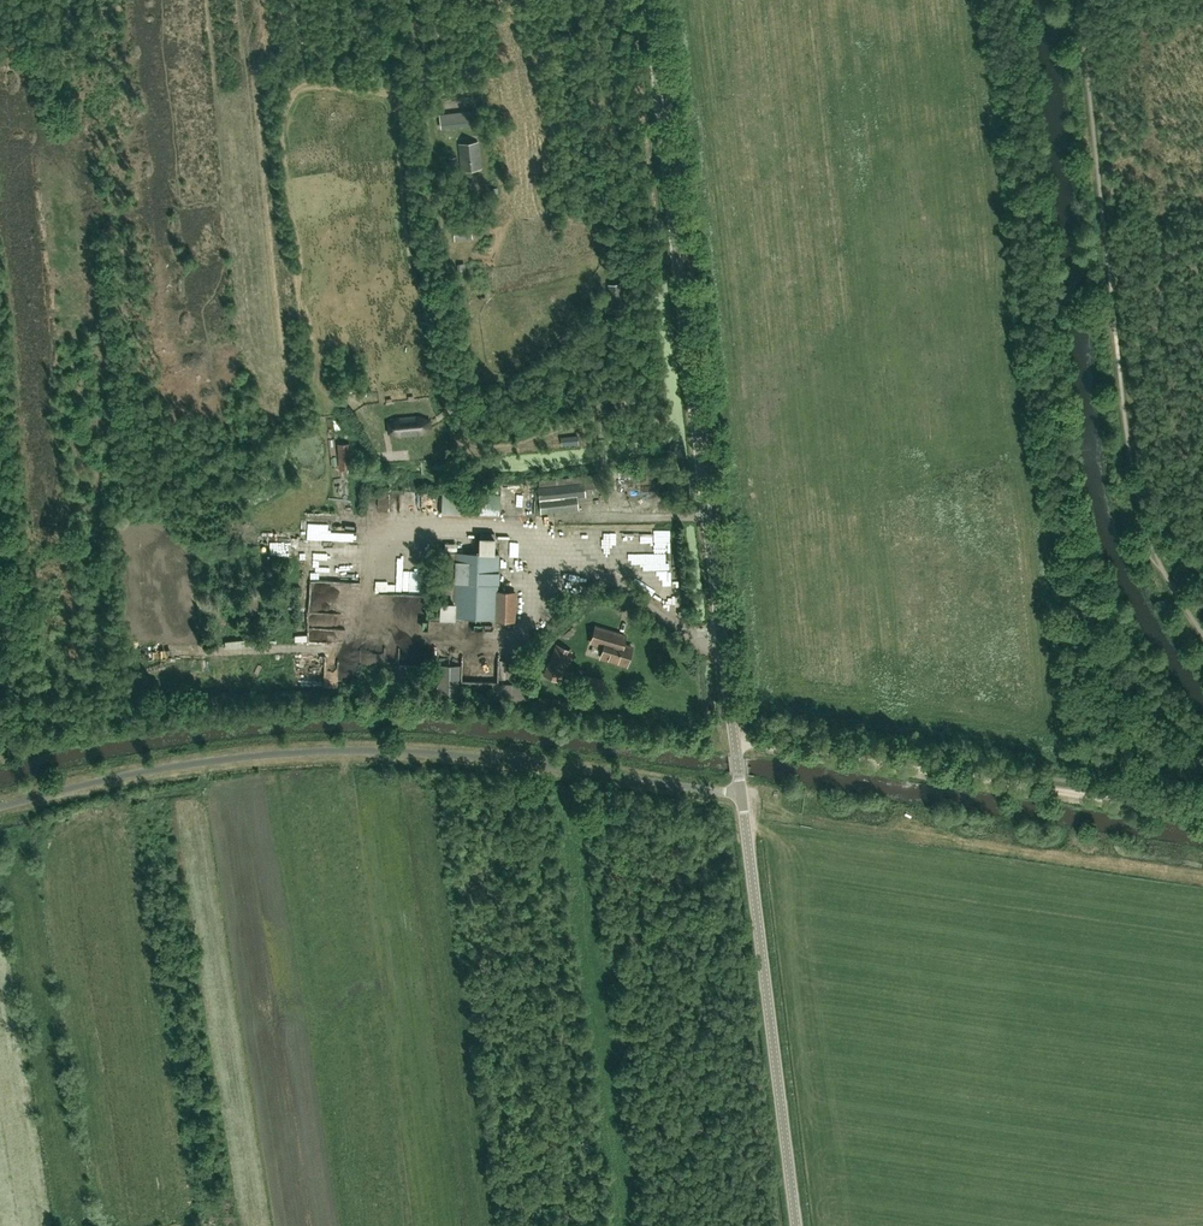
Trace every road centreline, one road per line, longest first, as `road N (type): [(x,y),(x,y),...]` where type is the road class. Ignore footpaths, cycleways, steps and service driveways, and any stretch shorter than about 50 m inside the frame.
road 1 (tertiary): [(796,1225),(649,0)]
road 2 (track): [(0,806),(135,773),(324,752),(458,755),(741,794)]
road 3 (track): [(735,742),(1202,811)]

